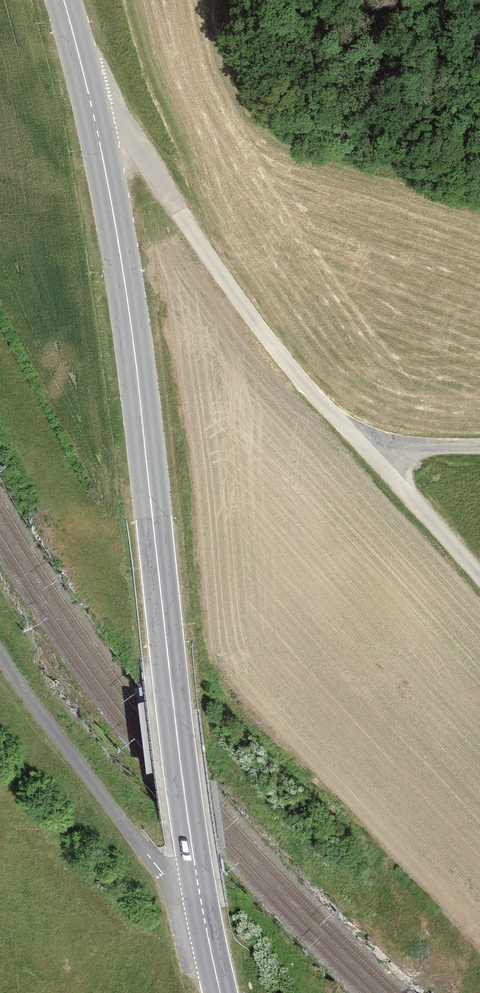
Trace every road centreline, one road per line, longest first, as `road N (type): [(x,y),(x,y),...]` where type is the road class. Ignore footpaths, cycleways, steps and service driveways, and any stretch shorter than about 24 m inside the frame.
road 1 (primary): [(64,0),(128,303),(206,928)]
road 2 (track): [(79,57),(257,334),(479,580)]
road 3 (unclassified): [(206,928),(0,652)]

